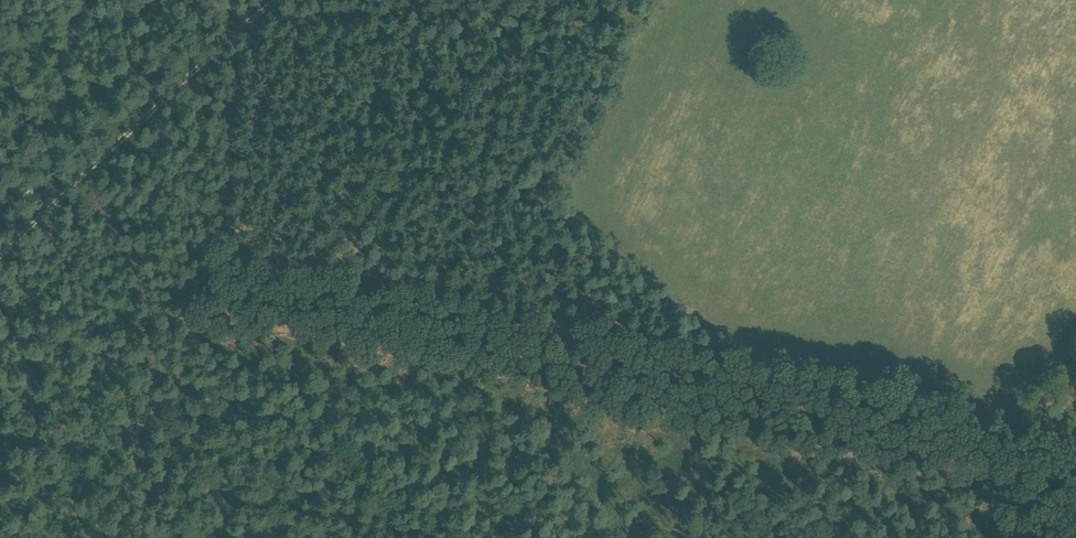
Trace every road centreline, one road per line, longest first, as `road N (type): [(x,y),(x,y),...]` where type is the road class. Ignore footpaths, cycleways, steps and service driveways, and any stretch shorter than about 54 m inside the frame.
road 1 (track): [(154,537),(147,478),(231,0)]
road 2 (track): [(0,272),(301,0)]

